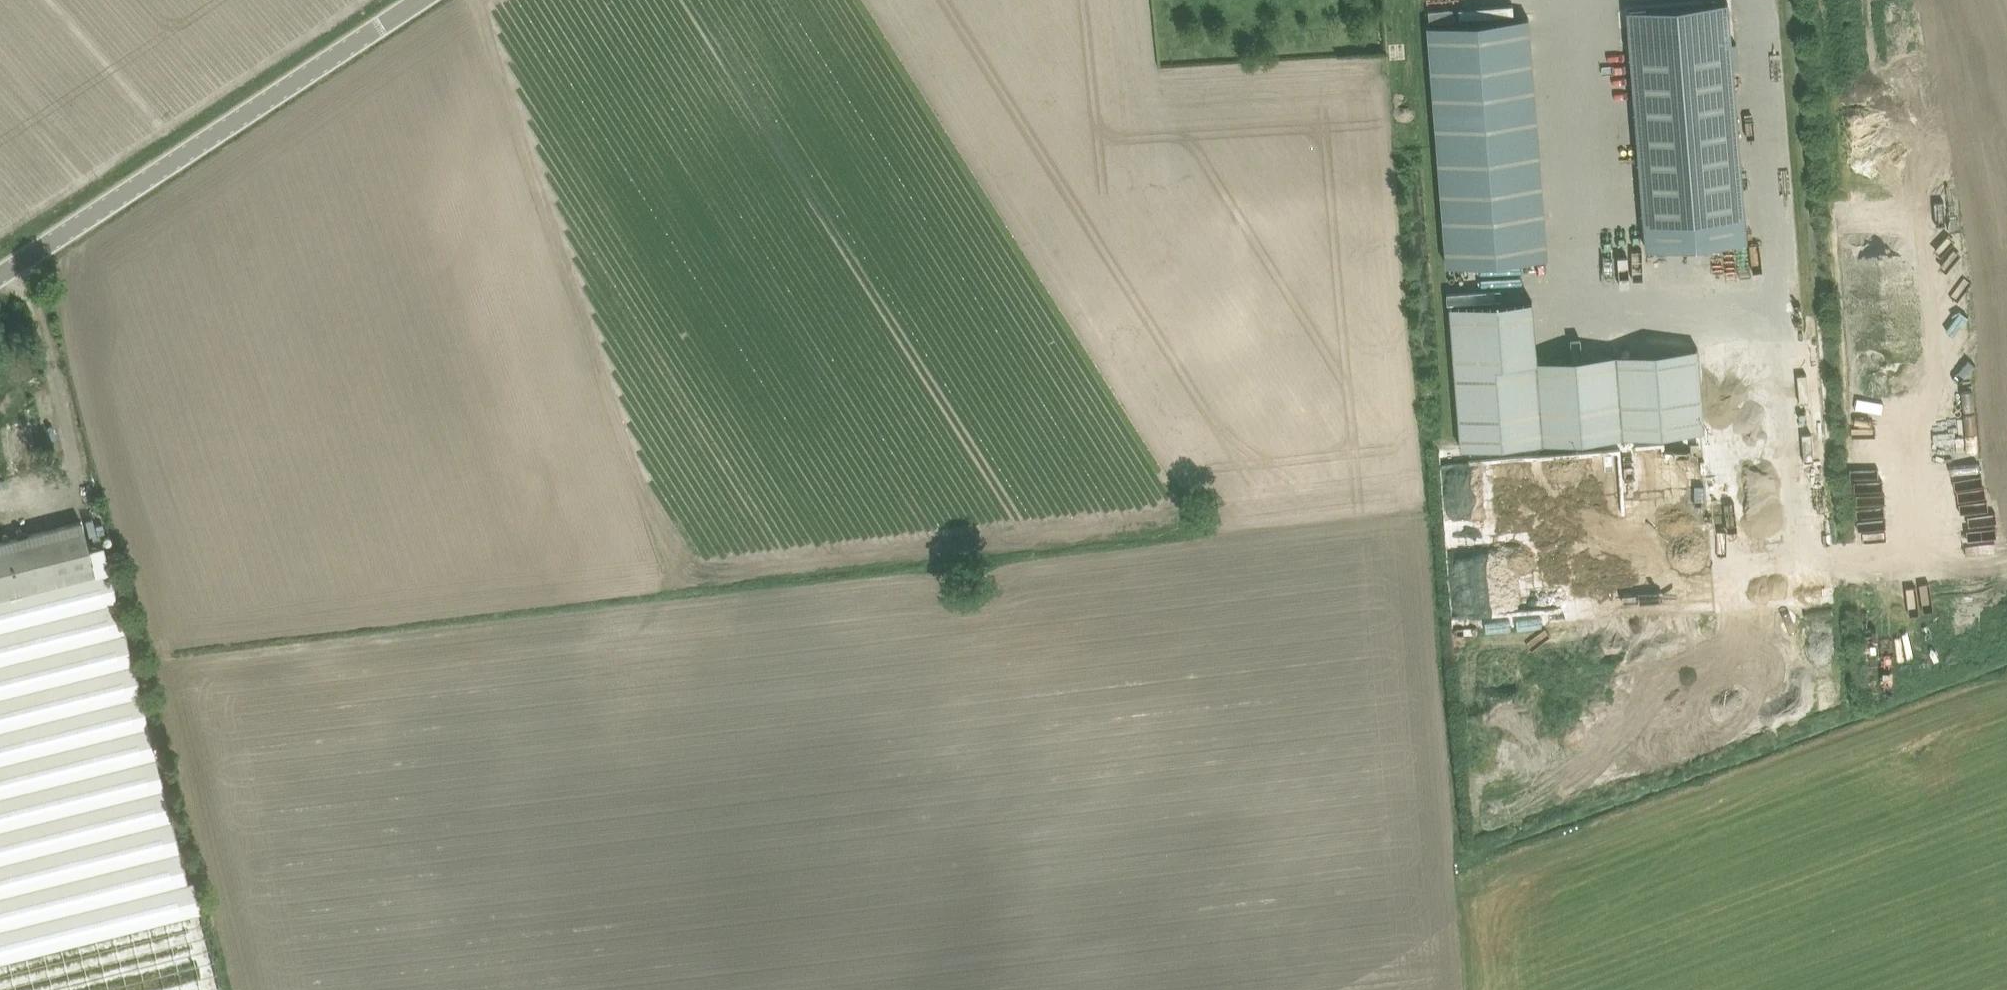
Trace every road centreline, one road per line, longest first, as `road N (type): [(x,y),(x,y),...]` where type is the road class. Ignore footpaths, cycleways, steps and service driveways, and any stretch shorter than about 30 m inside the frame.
road 1 (track): [(2006,683),(1471,875)]
road 2 (unclassified): [(0,278),(420,0)]

